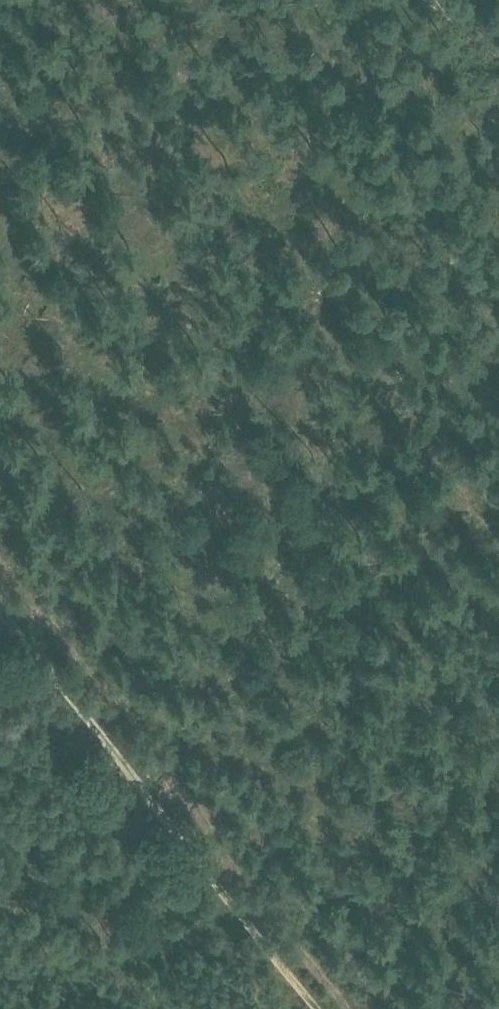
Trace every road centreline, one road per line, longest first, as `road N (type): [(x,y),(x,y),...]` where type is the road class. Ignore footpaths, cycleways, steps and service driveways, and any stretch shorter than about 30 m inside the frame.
road 1 (track): [(328,1008),(0,605)]

